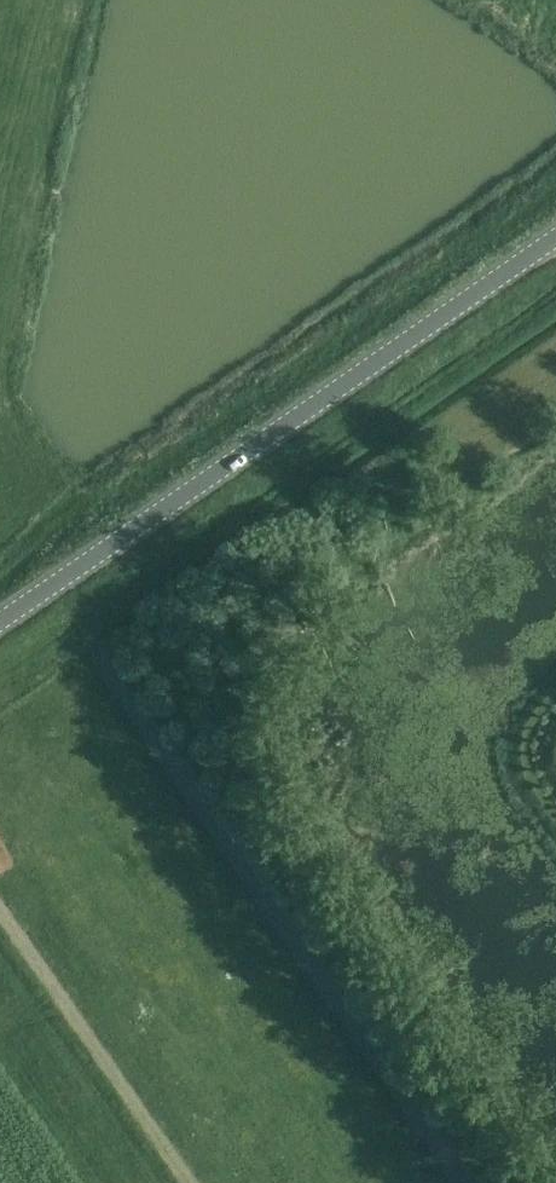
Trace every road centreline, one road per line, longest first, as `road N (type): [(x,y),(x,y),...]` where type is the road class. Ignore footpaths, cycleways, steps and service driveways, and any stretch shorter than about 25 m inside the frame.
road 1 (secondary): [(555,237),(0,617)]
road 2 (track): [(0,906),(193,1182)]

